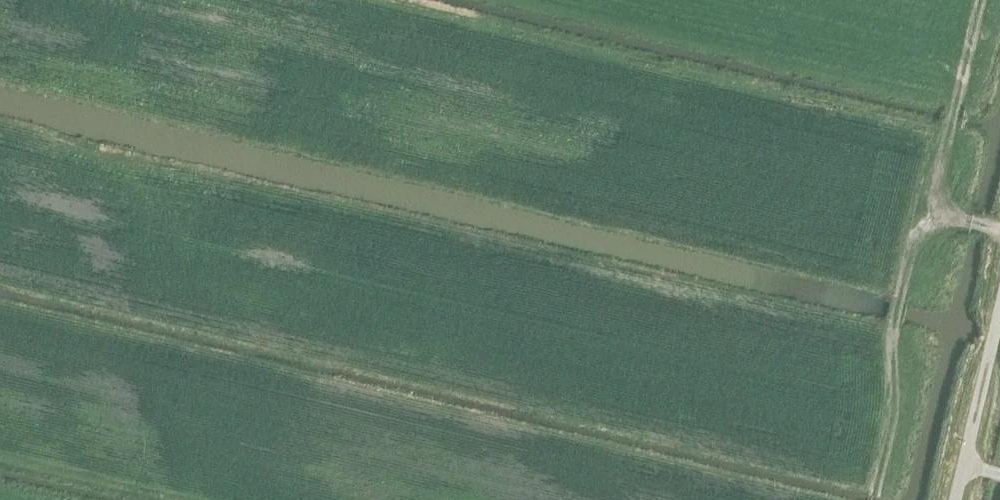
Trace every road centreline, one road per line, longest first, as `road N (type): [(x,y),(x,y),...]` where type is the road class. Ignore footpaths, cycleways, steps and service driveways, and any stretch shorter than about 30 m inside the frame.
road 1 (track): [(874,499),(909,268),(919,233),(941,223),(935,197),(985,0)]

